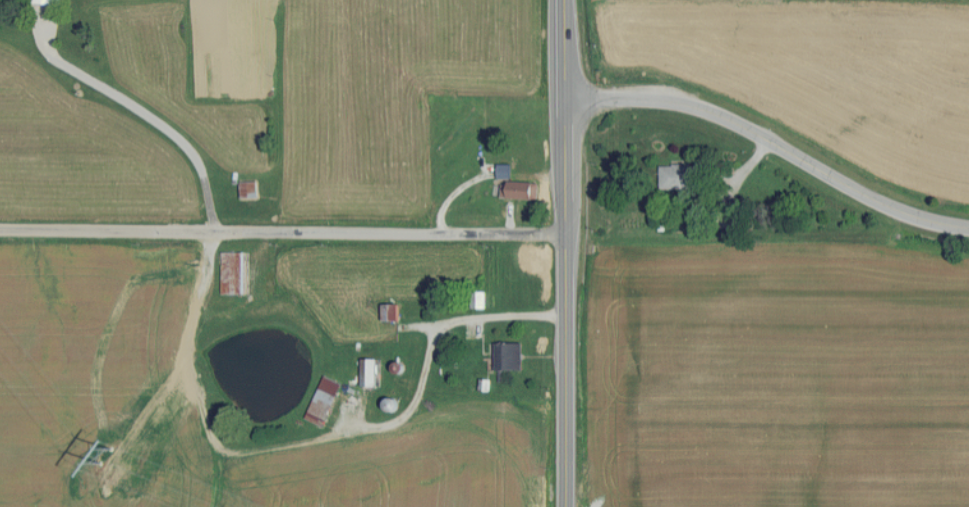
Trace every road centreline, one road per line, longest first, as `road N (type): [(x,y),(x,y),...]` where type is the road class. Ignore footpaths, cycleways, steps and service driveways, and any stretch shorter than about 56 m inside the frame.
road 1 (residential): [(0,230),(566,233)]
road 2 (primary): [(564,506),(565,0)]
road 3 (tertiary): [(968,227),(906,213),(711,111),(645,99),(565,98)]

